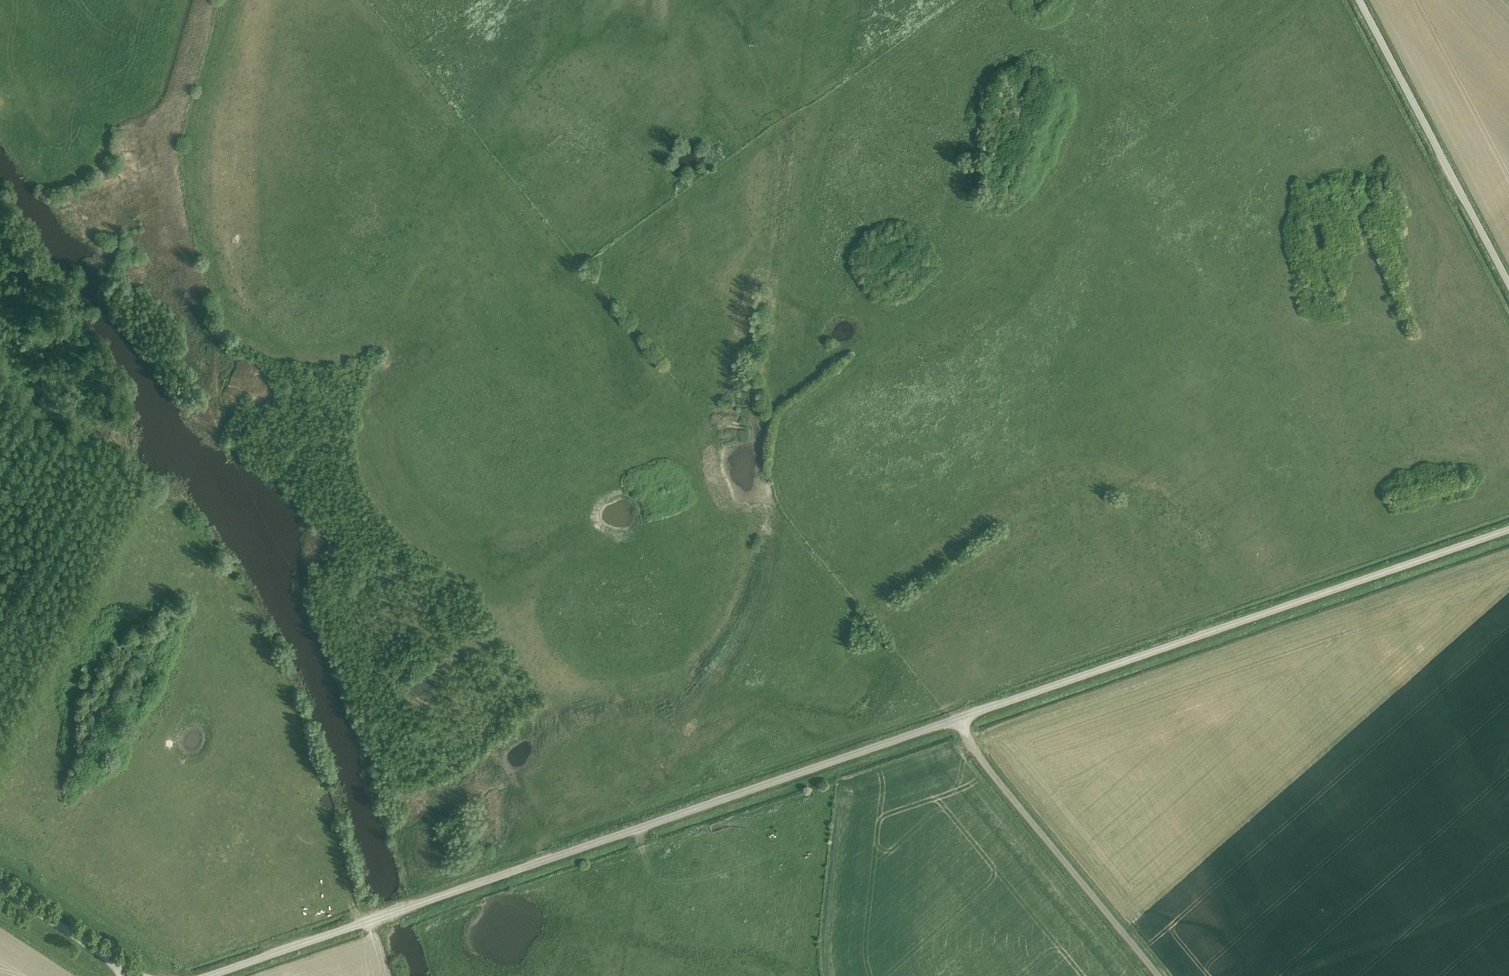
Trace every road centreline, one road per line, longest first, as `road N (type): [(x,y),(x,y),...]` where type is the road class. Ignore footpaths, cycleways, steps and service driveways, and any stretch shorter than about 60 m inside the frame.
road 1 (unclassified): [(208,975),(1508,528)]
road 2 (track): [(1160,975),(956,719)]
road 3 (unclassified): [(1508,285),(1359,0)]
road 4 (unclassified): [(115,964),(0,887)]

